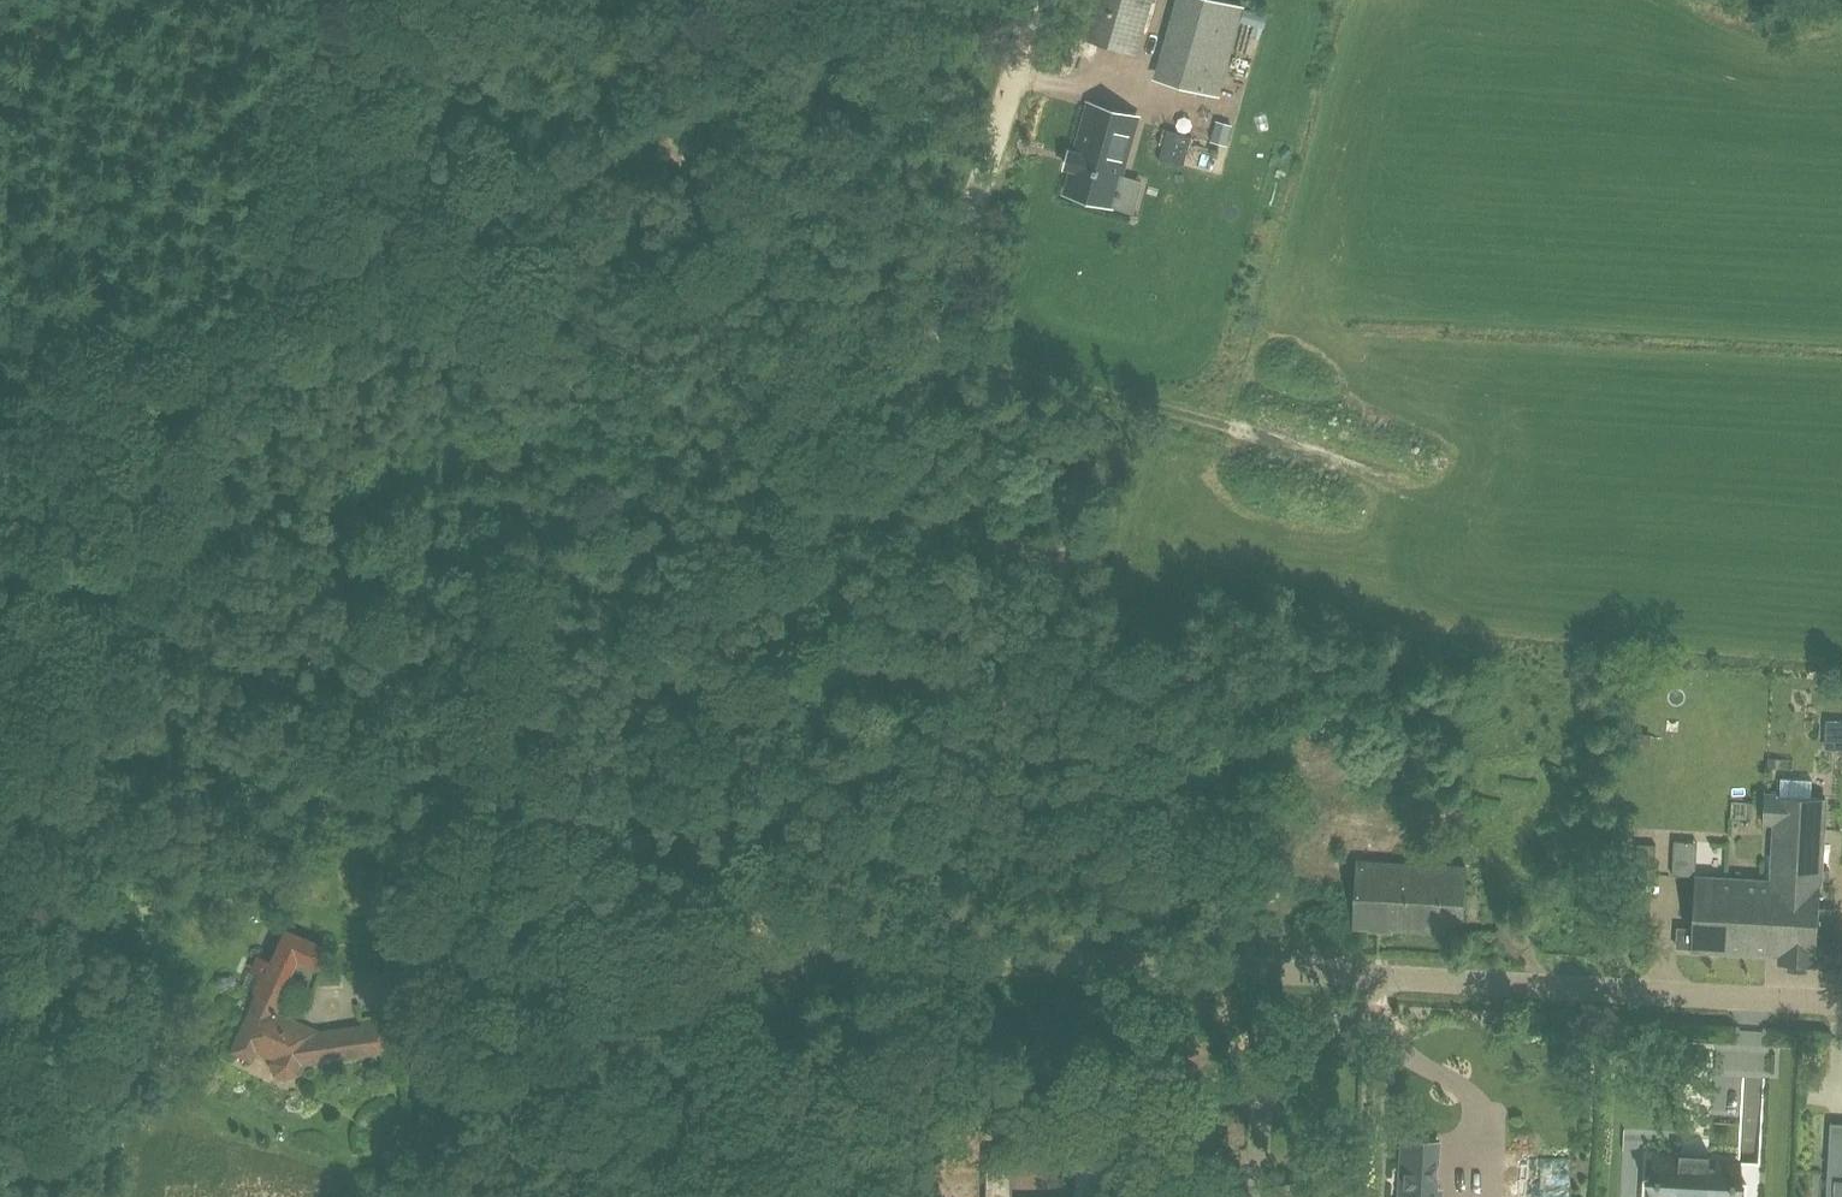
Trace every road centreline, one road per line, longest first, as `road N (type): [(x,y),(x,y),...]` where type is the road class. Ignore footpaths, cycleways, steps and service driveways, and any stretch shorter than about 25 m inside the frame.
road 1 (unclassified): [(1841,1003),(761,950)]
road 2 (unclassified): [(761,950),(889,439),(1019,0)]
road 3 (track): [(889,439),(534,0)]
road 4 (unclassified): [(690,1196),(761,950)]

